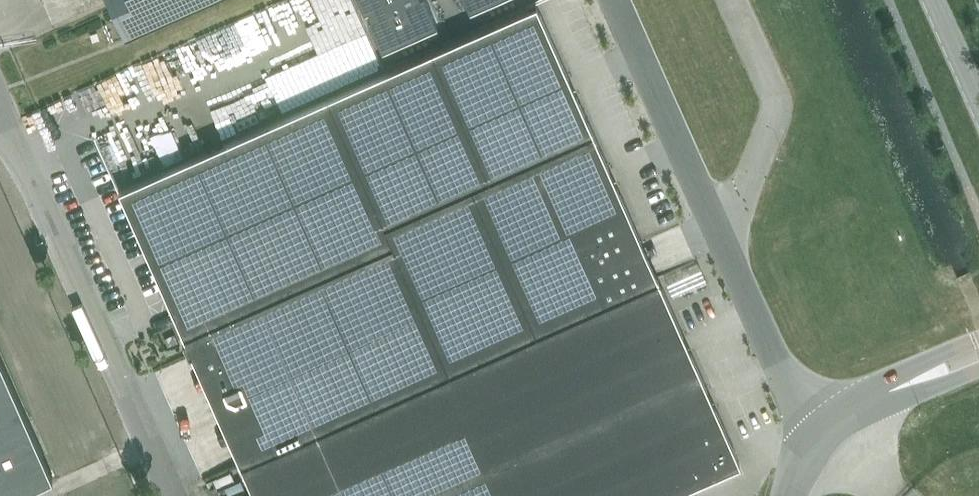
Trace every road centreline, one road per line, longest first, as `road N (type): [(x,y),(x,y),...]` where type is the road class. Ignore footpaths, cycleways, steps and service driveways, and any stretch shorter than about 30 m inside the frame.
road 1 (unclassified): [(171,495),(0,118)]
road 2 (unclassified): [(731,258),(609,0)]
road 3 (unclassified): [(734,0),(781,102),(731,258)]
road 4 (unclassified): [(823,430),(805,409),(731,258)]
road 5 (tertiary): [(823,430),(978,356)]

